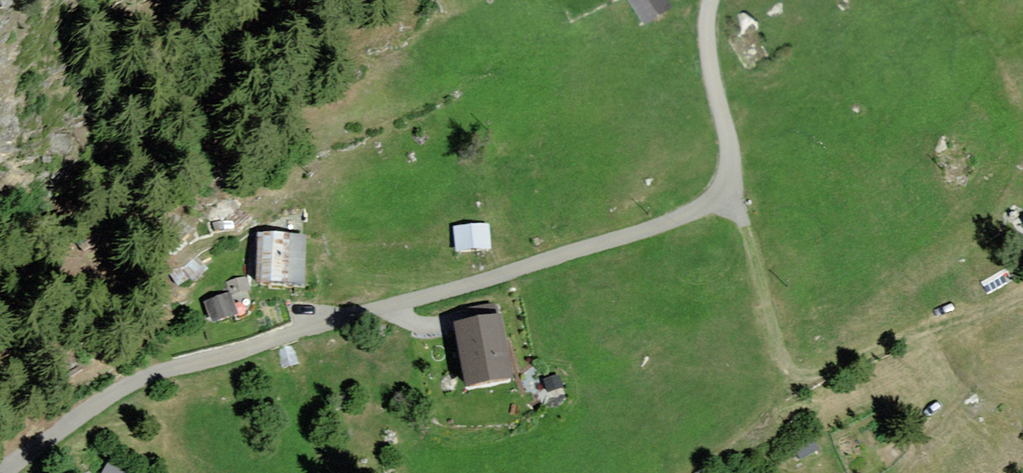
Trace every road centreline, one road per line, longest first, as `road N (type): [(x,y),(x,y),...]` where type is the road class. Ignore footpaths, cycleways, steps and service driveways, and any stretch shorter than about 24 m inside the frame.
road 1 (residential): [(714,0),(707,21),(728,200),(527,249),(436,291),(119,391),(14,472)]
road 2 (track): [(731,187),(759,224),(798,339),(823,363),(854,362),(1022,306)]

